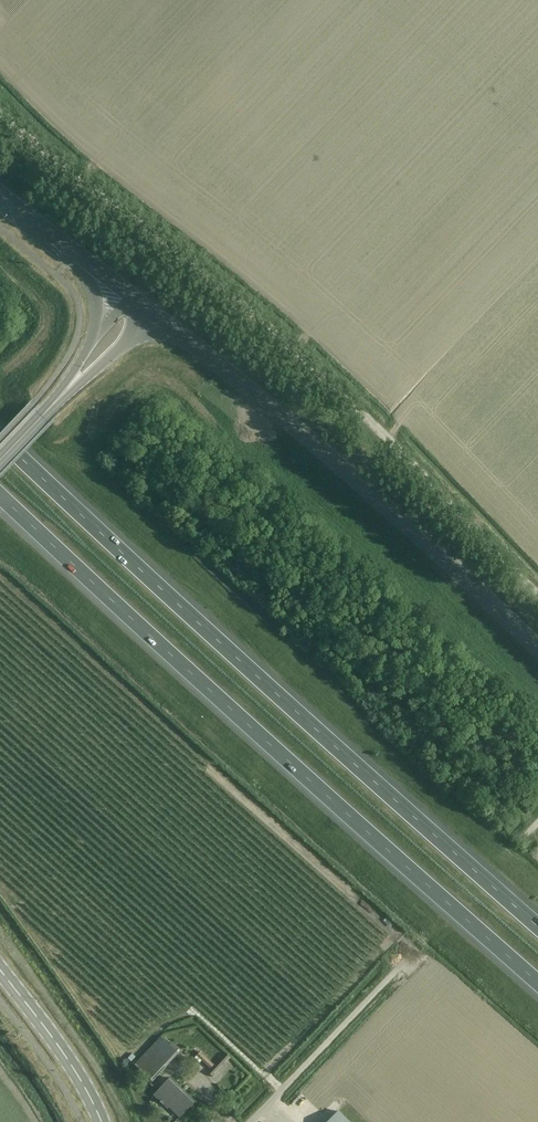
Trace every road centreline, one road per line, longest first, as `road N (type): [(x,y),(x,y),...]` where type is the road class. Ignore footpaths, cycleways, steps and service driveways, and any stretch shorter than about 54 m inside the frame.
road 1 (unclassified): [(537,601),(370,419),(284,340),(0,108)]
road 2 (motorway): [(537,927),(0,437)]
road 3 (motorway): [(0,496),(537,983)]
road 4 (unclassified): [(537,653),(402,521),(139,303)]
road 5 (track): [(416,953),(210,772)]
road 6 (unclassified): [(252,1121),(416,953)]
road 7 (unclassified): [(55,240),(89,282),(95,329),(45,413)]
road 8 (unclassified): [(100,1121),(0,971)]
road 9 (unclassified): [(45,413),(139,303)]

